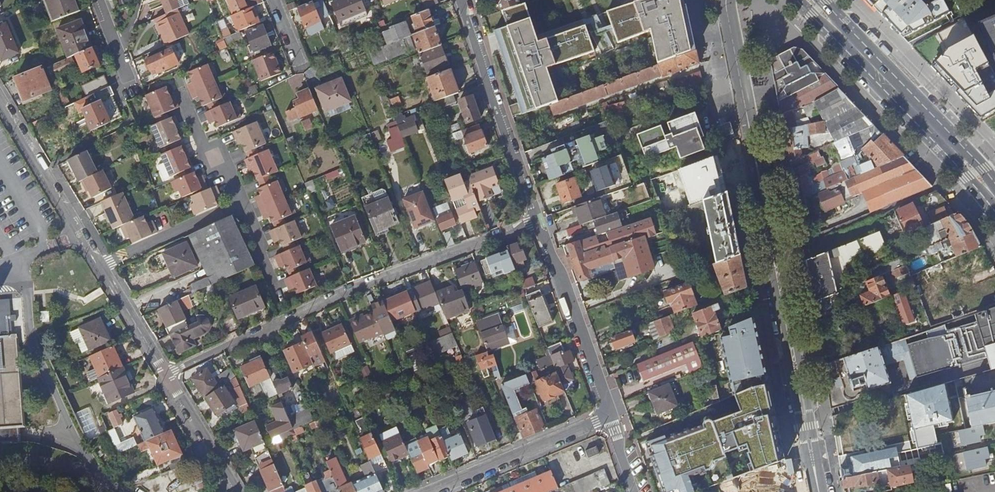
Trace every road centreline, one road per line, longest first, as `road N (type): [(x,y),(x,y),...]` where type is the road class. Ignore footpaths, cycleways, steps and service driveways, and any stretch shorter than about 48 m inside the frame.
road 1 (residential): [(537,224),(347,294),(166,374)]
road 2 (tertiary): [(818,485),(801,367),(744,99)]
road 3 (tertiary): [(744,99),(818,485)]
road 4 (primary): [(798,0),(994,212)]
road 5 (primary): [(994,182),(821,0)]
road 6 (residential): [(462,0),(537,224)]
road 7 (residential): [(537,224),(609,419)]
road 8 (residential): [(99,265),(0,100)]
road 9 (residential): [(437,491),(609,419)]
road 10 (residential): [(166,374),(237,491)]
road 11 (residential): [(99,265),(166,374)]

